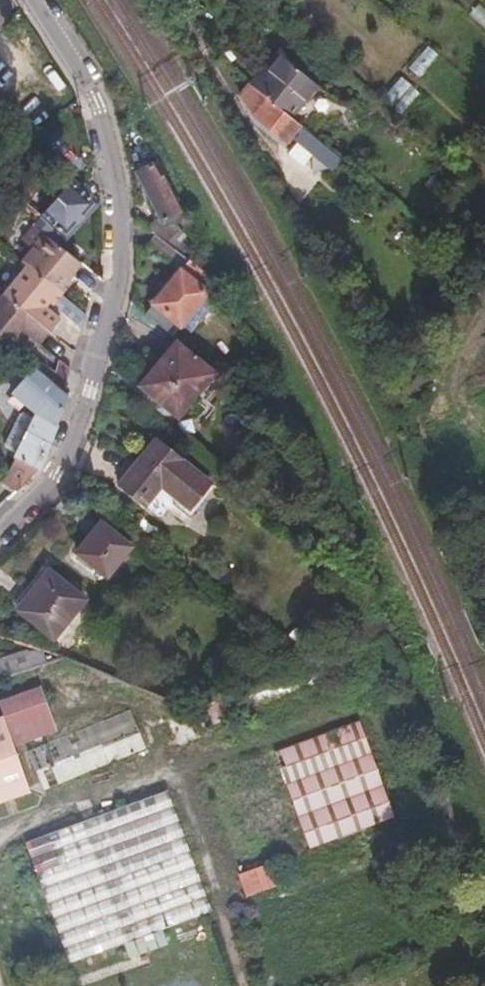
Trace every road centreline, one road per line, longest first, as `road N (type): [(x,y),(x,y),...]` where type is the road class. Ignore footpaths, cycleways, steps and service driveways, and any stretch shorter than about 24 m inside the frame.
road 1 (residential): [(49,0),(85,49),(134,235),(94,429),(0,545)]

